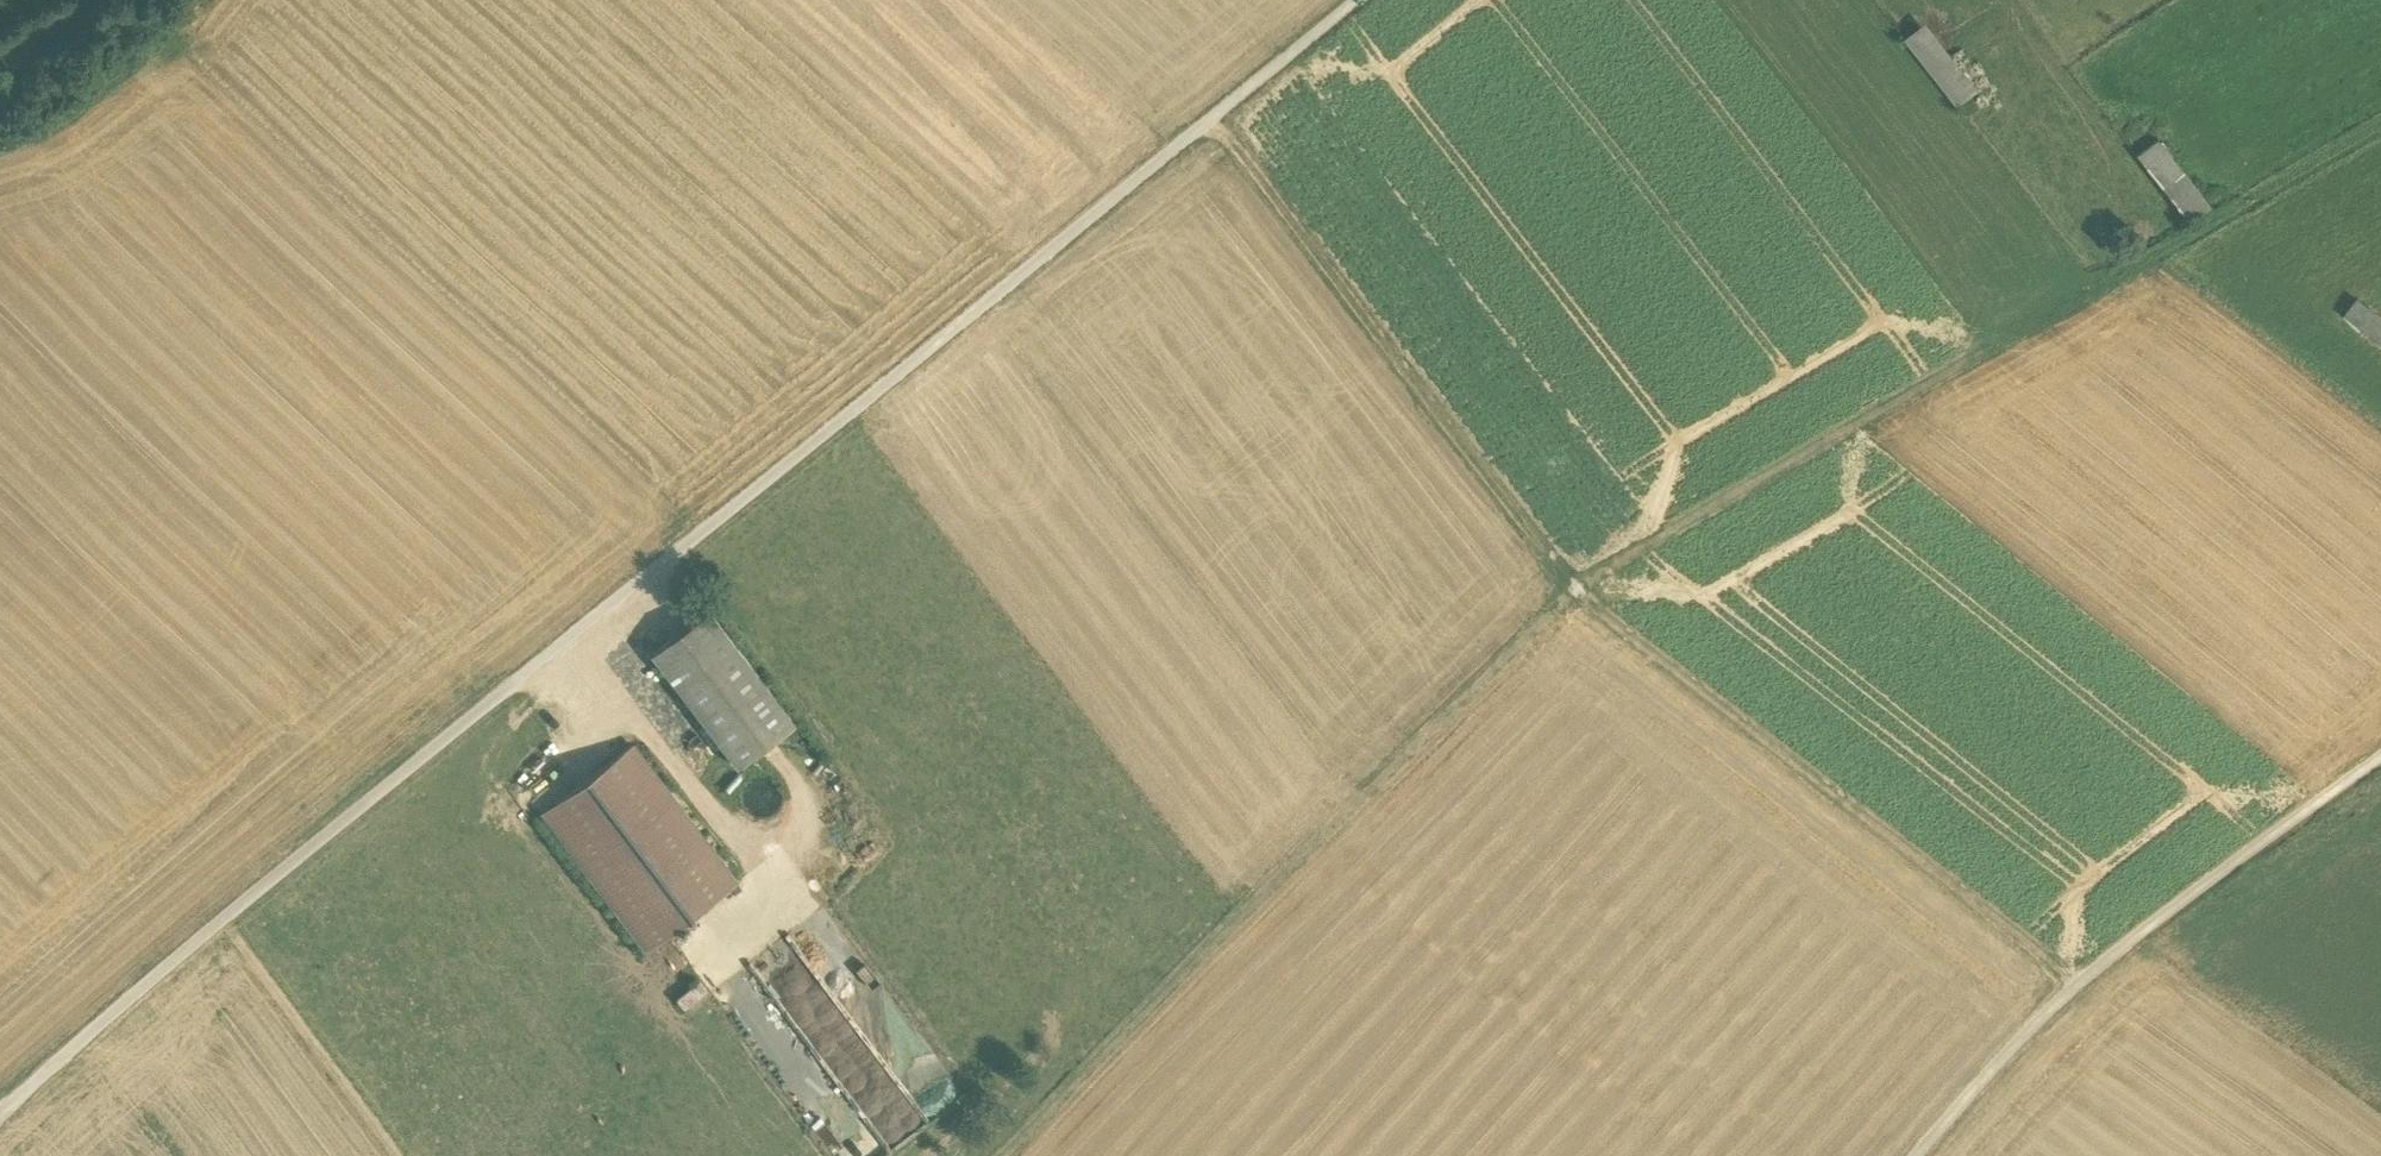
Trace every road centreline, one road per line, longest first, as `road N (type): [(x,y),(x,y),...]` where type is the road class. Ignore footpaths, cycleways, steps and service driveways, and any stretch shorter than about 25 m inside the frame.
road 1 (track): [(2380,129),(1607,563),(1008,1155)]
road 2 (track): [(1215,121),(1575,592),(2082,982)]
road 3 (track): [(0,1122),(122,1008),(509,691)]
road 4 (track): [(2380,756),(2082,982),(1915,1155)]
road 5 (track): [(141,0),(55,78),(0,103)]

